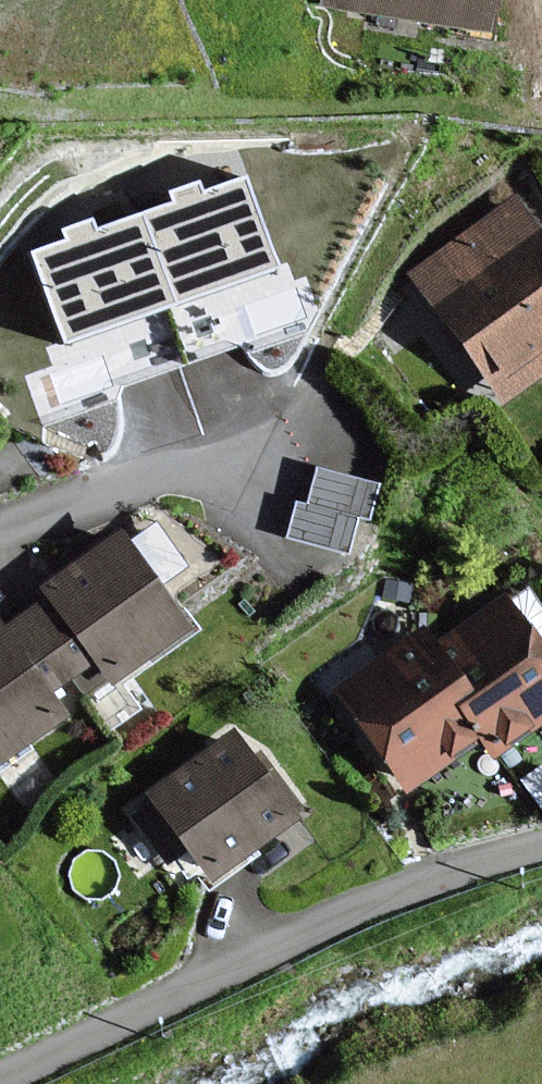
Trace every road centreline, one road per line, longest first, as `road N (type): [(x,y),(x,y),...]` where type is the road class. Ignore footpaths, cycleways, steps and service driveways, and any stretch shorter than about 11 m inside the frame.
road 1 (residential): [(541,847),(331,922),(0,1083)]
road 2 (residential): [(0,531),(265,450)]

